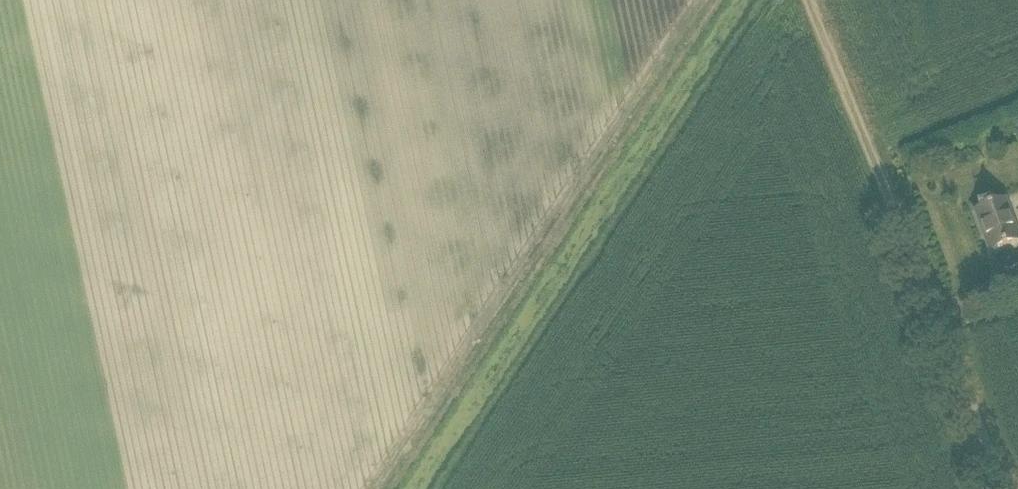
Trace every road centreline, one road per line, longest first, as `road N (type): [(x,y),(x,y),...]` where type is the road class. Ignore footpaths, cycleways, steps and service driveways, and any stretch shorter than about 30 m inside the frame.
road 1 (unclassified): [(1003,488),(909,243)]
road 2 (track): [(811,0),(909,243)]

